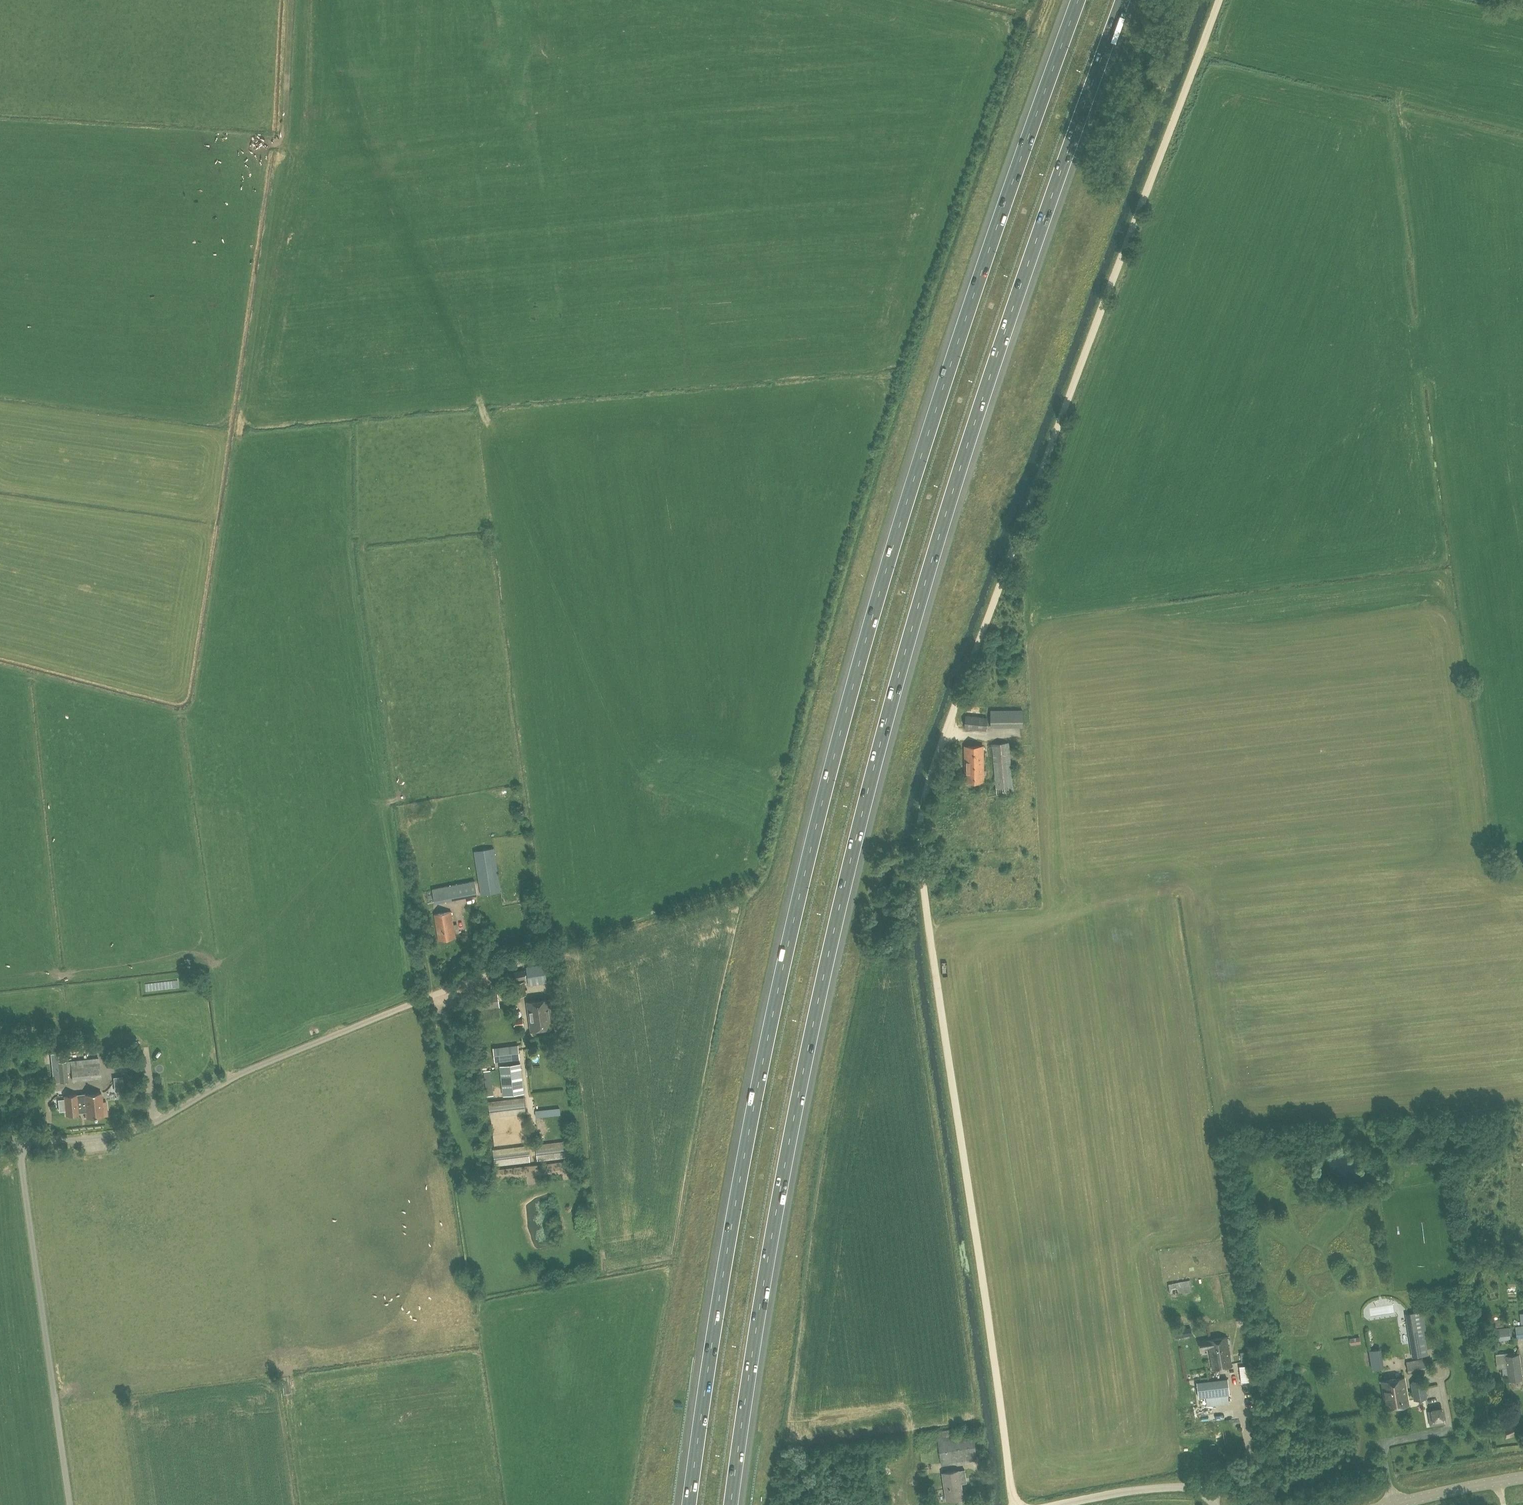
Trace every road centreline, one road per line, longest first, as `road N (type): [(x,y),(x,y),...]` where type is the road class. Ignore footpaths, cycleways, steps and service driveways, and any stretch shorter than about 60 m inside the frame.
road 1 (track): [(1014,1504),(921,869),(922,814),(1220,0)]
road 2 (motorway): [(1077,0),(880,564),(786,926),(733,1182),(683,1504)]
road 3 (motorway): [(734,1504),(830,944),(975,418),(1122,0)]
road 4 (unclassified): [(20,1142),(92,1140),(149,1124),(266,1060),(611,931)]
road 5 (unclassified): [(73,1504),(20,1142)]
road 6 (unclassified): [(1215,1504),(1183,1487),(1054,1504)]
road 7 (track): [(290,0),(284,161)]
road 8 (unclassified): [(1522,1476),(1388,1504)]

